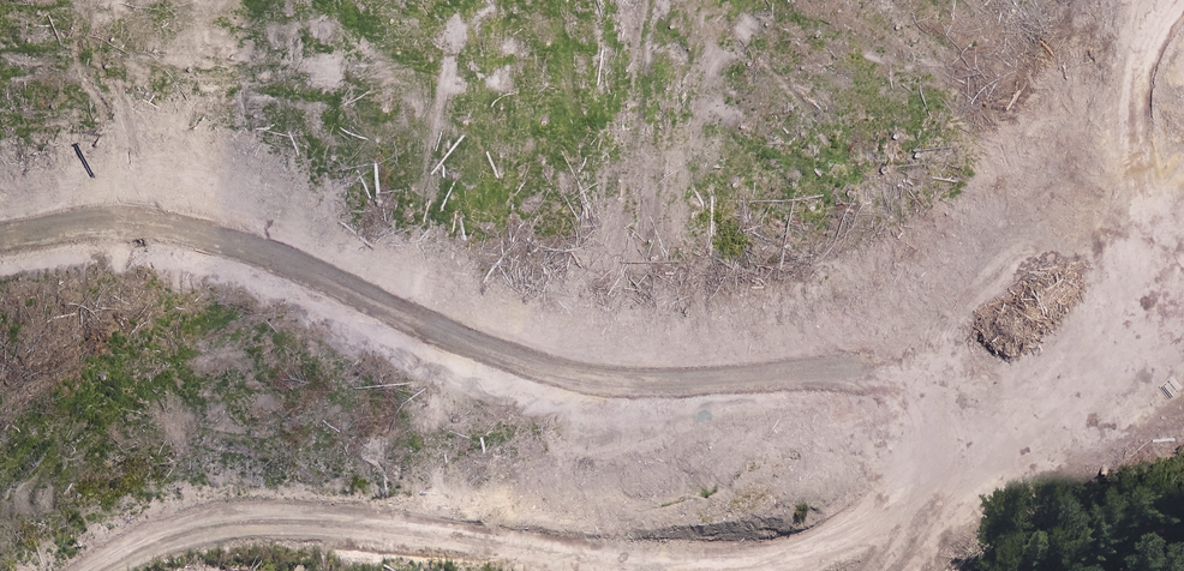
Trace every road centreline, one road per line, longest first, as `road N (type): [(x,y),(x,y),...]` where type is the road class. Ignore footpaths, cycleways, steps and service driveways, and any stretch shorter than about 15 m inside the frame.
road 1 (track): [(768,570),(908,481),(924,445),(928,407),(906,378),(870,368),(723,381),(587,380),(470,345),(264,255),(148,224),(84,222),(0,238)]
road 2 (track): [(783,561),(638,565),(300,519),(225,521),(146,543),(101,570)]
road 3 (track): [(1174,0),(1152,30),(1135,82),(1091,359),(1075,381),(1025,409),(924,445)]

